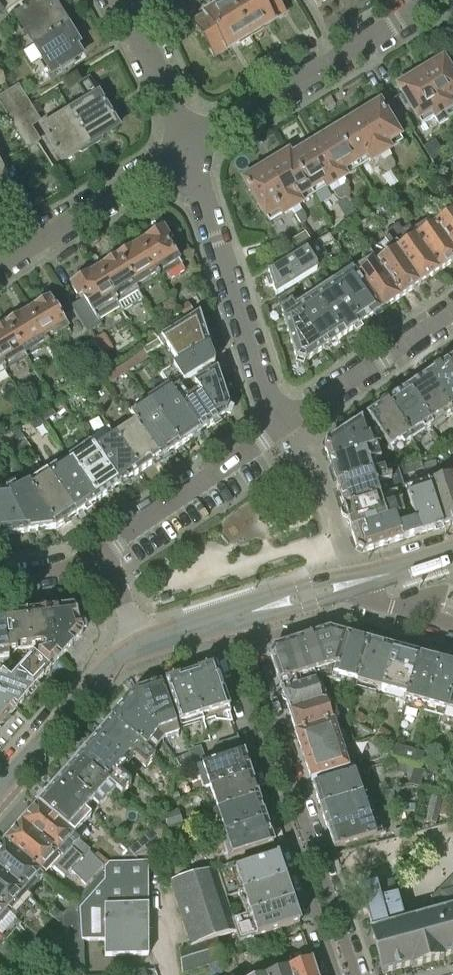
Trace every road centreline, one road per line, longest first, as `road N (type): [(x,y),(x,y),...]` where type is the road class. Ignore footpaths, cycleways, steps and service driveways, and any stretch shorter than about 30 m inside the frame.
road 1 (residential): [(353,974),(247,644),(231,618)]
road 2 (residential): [(231,618),(229,645),(335,974)]
road 3 (residential): [(285,422),(270,402),(190,148)]
road 4 (residential): [(190,148),(433,0)]
road 5 (residential): [(103,553),(285,422)]
road 6 (residential): [(0,263),(190,148)]
road 7 (residential): [(0,786),(102,670),(142,643)]
road 8 (residential): [(285,422),(452,313)]
road 9 (residential): [(190,148),(120,0)]
road 10 (residential): [(231,618),(357,583)]

